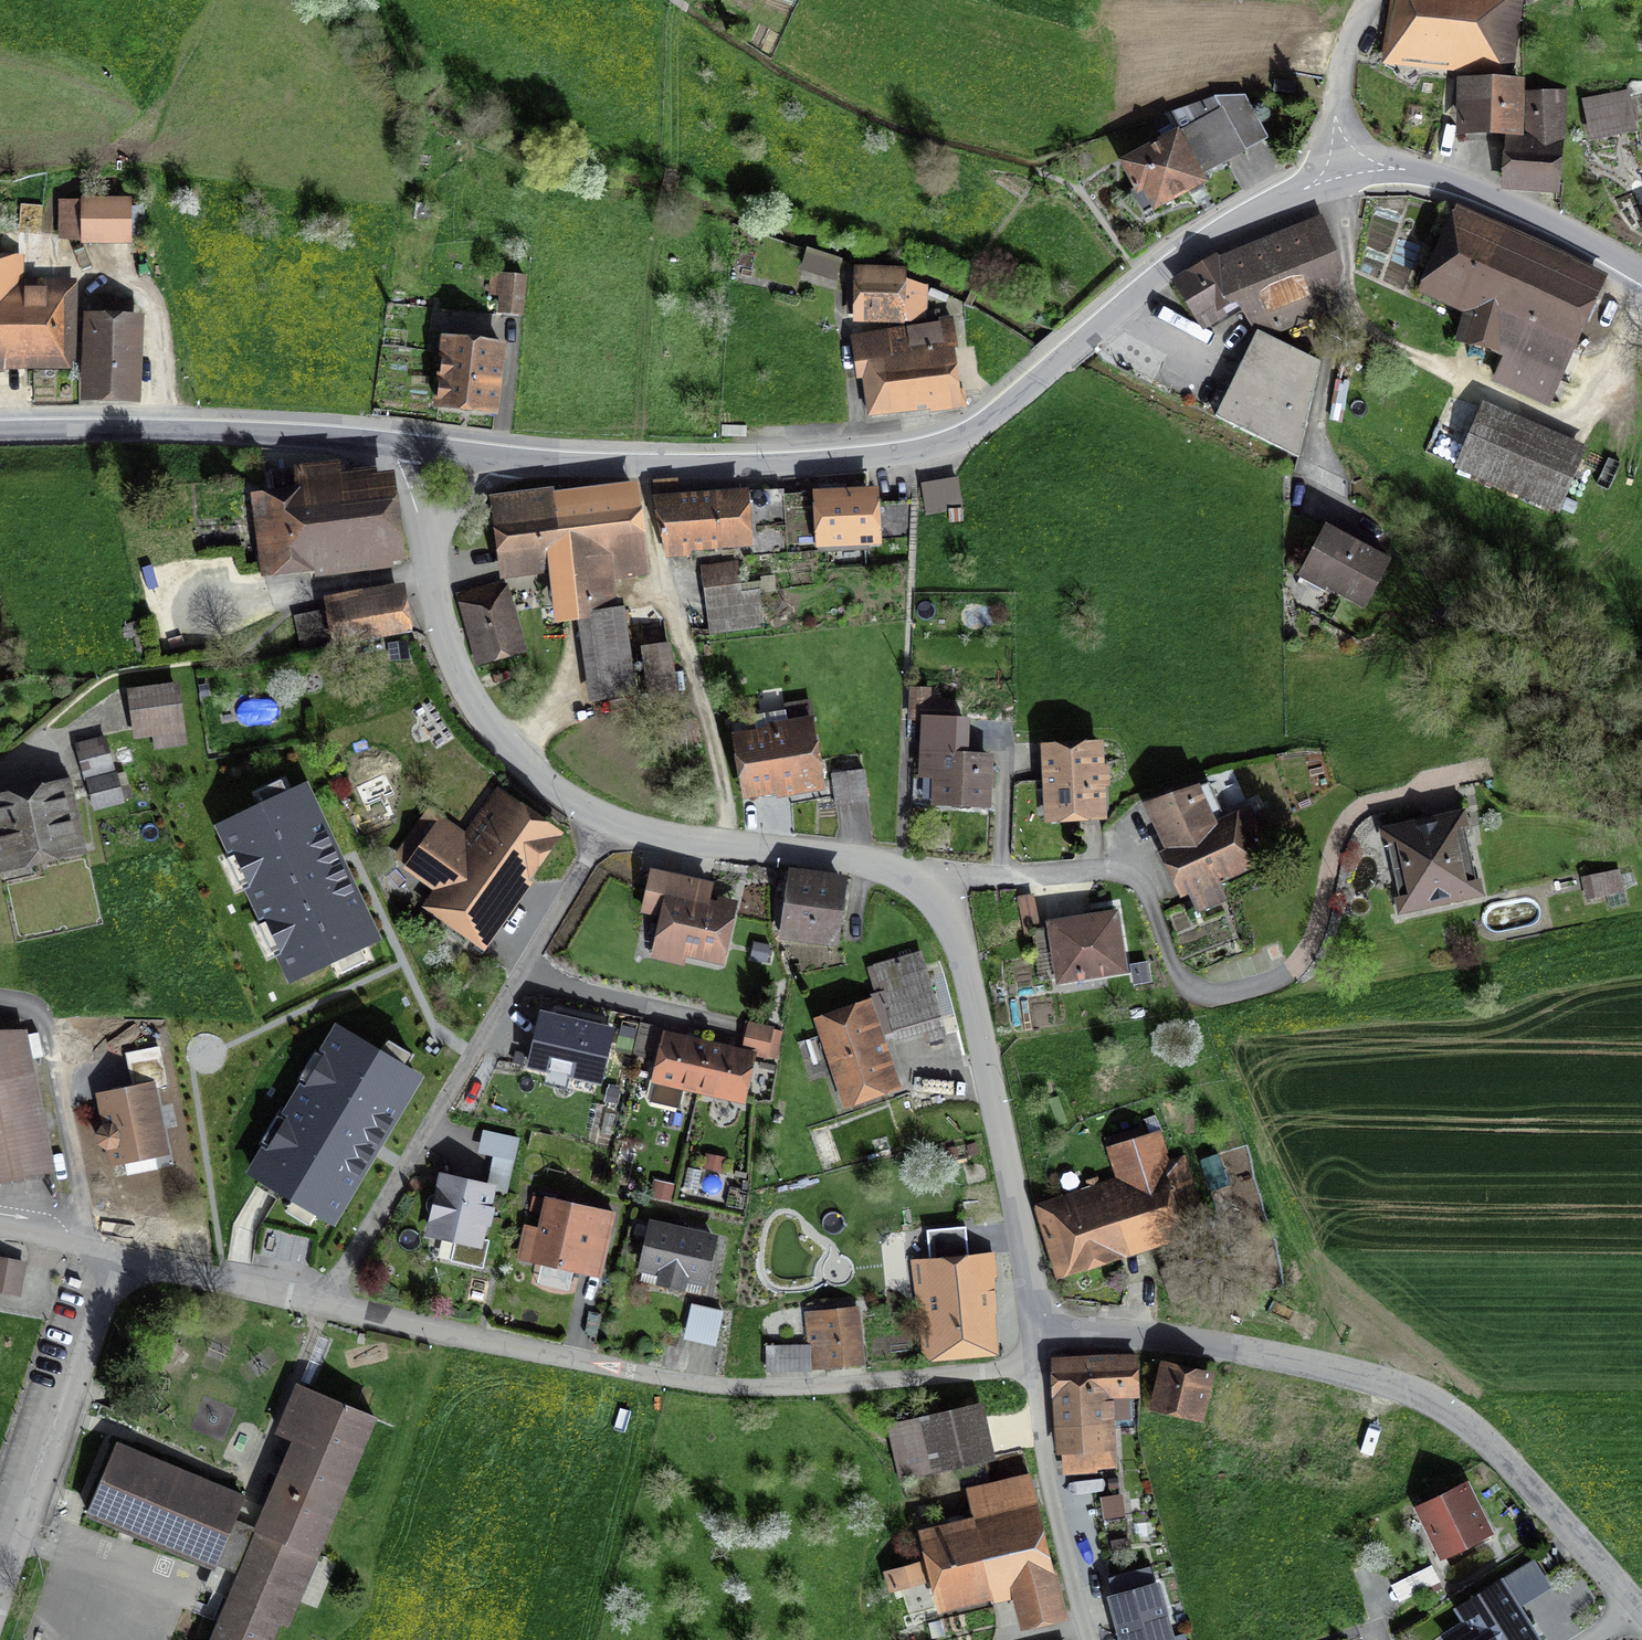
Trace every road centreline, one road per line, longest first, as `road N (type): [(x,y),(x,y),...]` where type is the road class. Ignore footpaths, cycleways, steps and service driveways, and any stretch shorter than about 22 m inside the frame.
road 1 (tertiary): [(399,441),(599,465),(915,452),(987,422),(1091,335)]
road 2 (residential): [(921,889),(998,873),(1118,871),(1138,884),(1183,983),(1198,994),(1221,993),(1266,983),(1297,964),(1336,838),(1351,813),(1450,785)]
road 3 (residential): [(1030,1366),(810,1387),(670,1380),(321,1304)]
road 4 (unclassified): [(1641,1609),(1505,1460),(1431,1402),(1288,1356),(1076,1330),(1038,1307)]
road 5 (residential): [(321,1304),(606,818)]
road 6 (unclassified): [(606,818),(529,770),(463,681),(438,616),(399,441)]
road 7 (unclassified): [(1038,1307),(968,982),(947,925),(921,889)]
road 8 (tertiary): [(0,431),(399,441)]
road 9 (track): [(730,845),(704,710),(639,466)]
road 10 (residential): [(119,1257),(0,1616)]
road 11 (unclassified): [(921,889),(882,868),(606,818)]
road 12 (tertiary): [(1641,271),(1467,186),(1390,168),(1341,175)]
road 13 (tertiary): [(1341,175),(1206,238),(1091,335)]
road 14 (residential): [(1030,1366),(1046,1473),(1089,1639)]
road 15 (residential): [(321,1304),(119,1257)]
road 16 (residential): [(1341,175),(1340,78),(1369,0)]
road 17 (residential): [(119,1257),(0,1230)]

